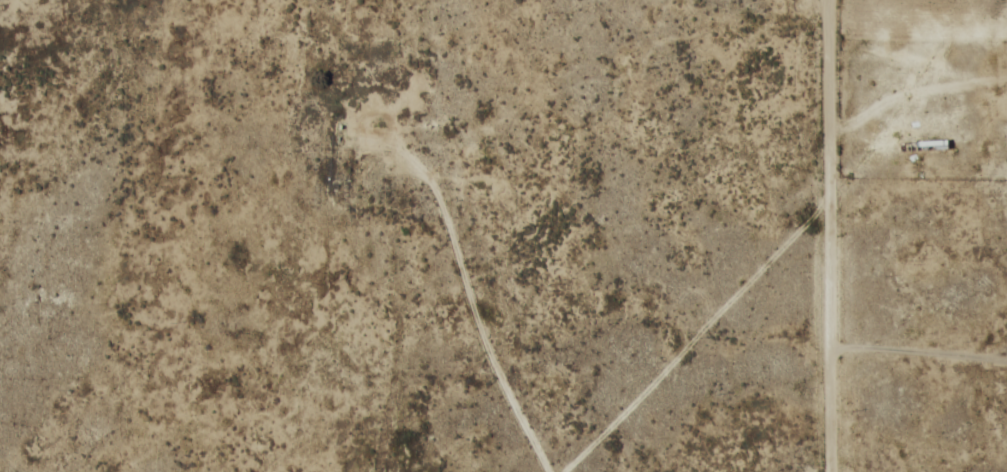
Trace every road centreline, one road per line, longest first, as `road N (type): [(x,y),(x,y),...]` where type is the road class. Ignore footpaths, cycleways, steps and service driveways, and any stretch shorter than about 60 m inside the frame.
road 1 (residential): [(387,0),(371,63),(272,193),(184,273),(56,331),(0,450)]
road 2 (residential): [(833,471),(833,0)]
road 3 (residential): [(458,0),(711,94),(783,47)]
road 4 (residential): [(56,331),(0,94)]

